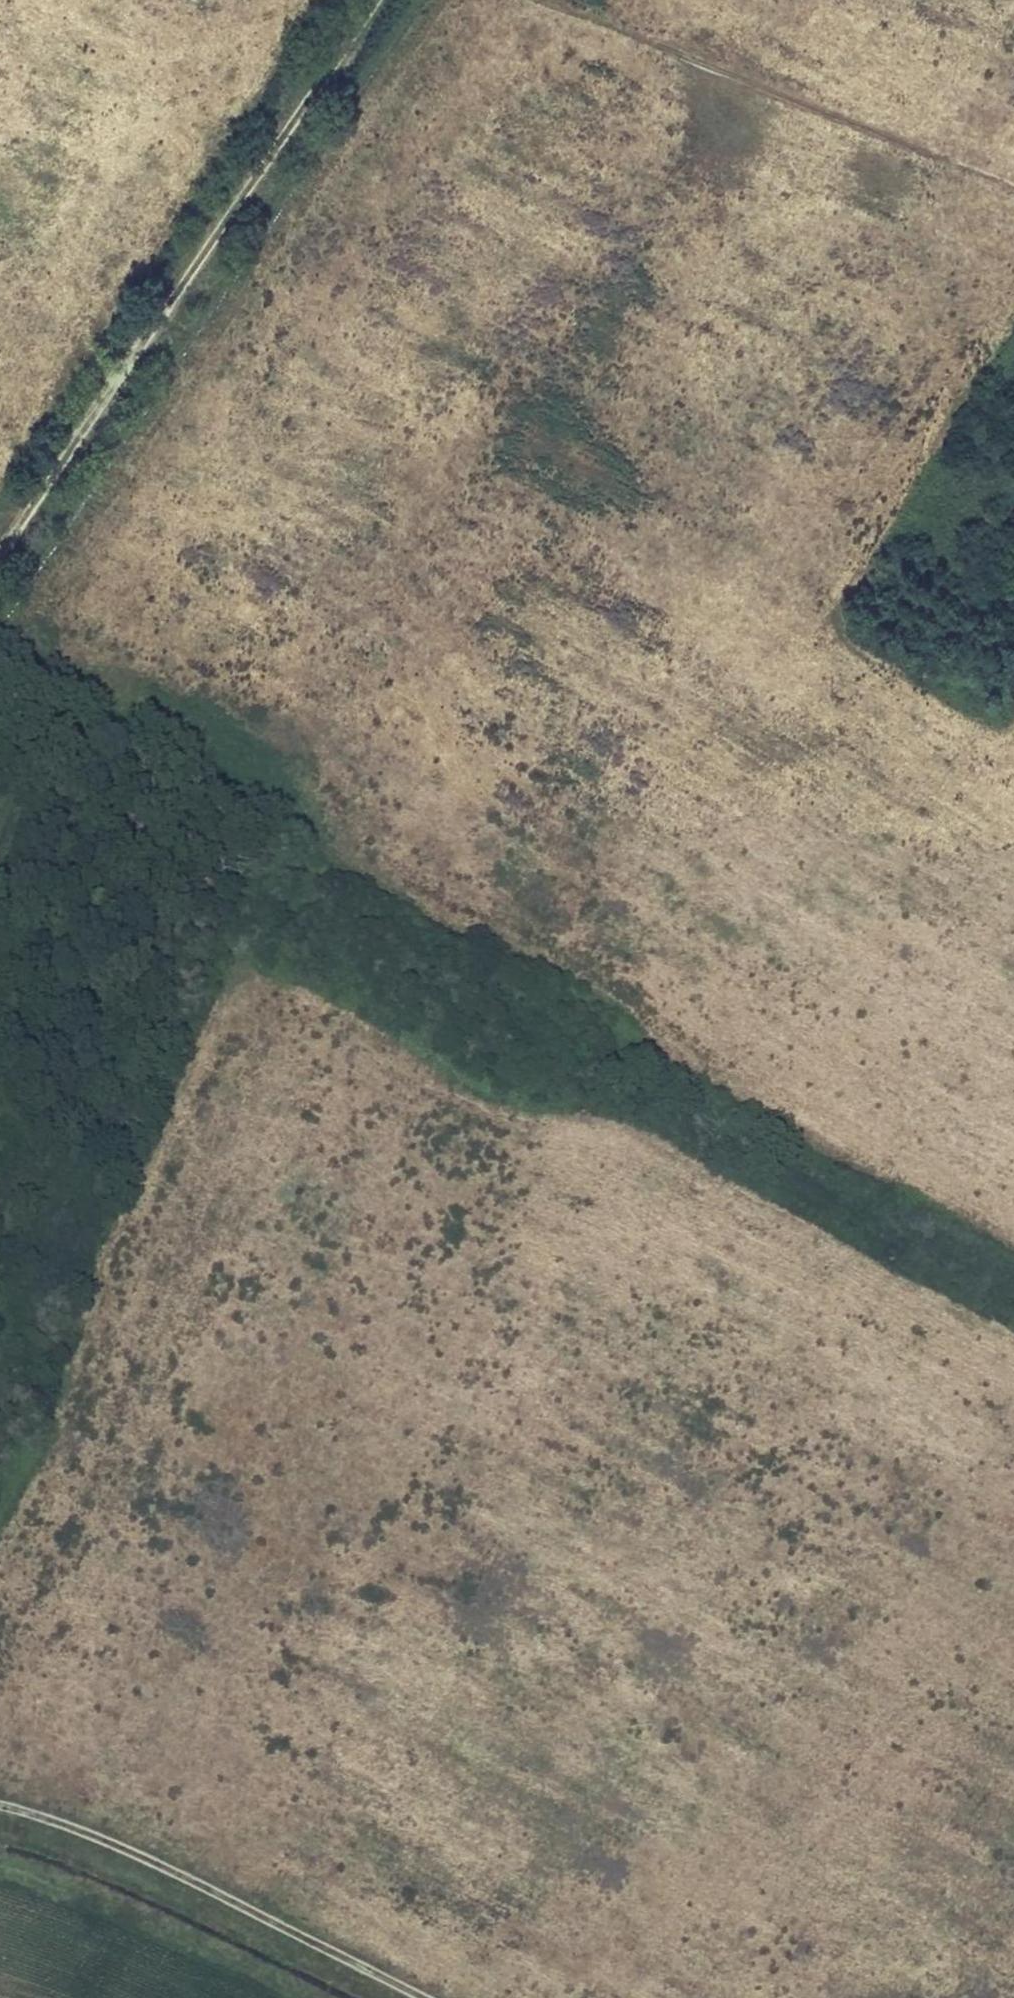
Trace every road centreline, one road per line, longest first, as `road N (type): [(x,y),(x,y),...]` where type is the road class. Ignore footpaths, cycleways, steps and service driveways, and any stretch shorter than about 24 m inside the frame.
road 1 (track): [(373,0),(0,538)]
road 2 (track): [(0,1804),(127,1850),(425,1997)]

